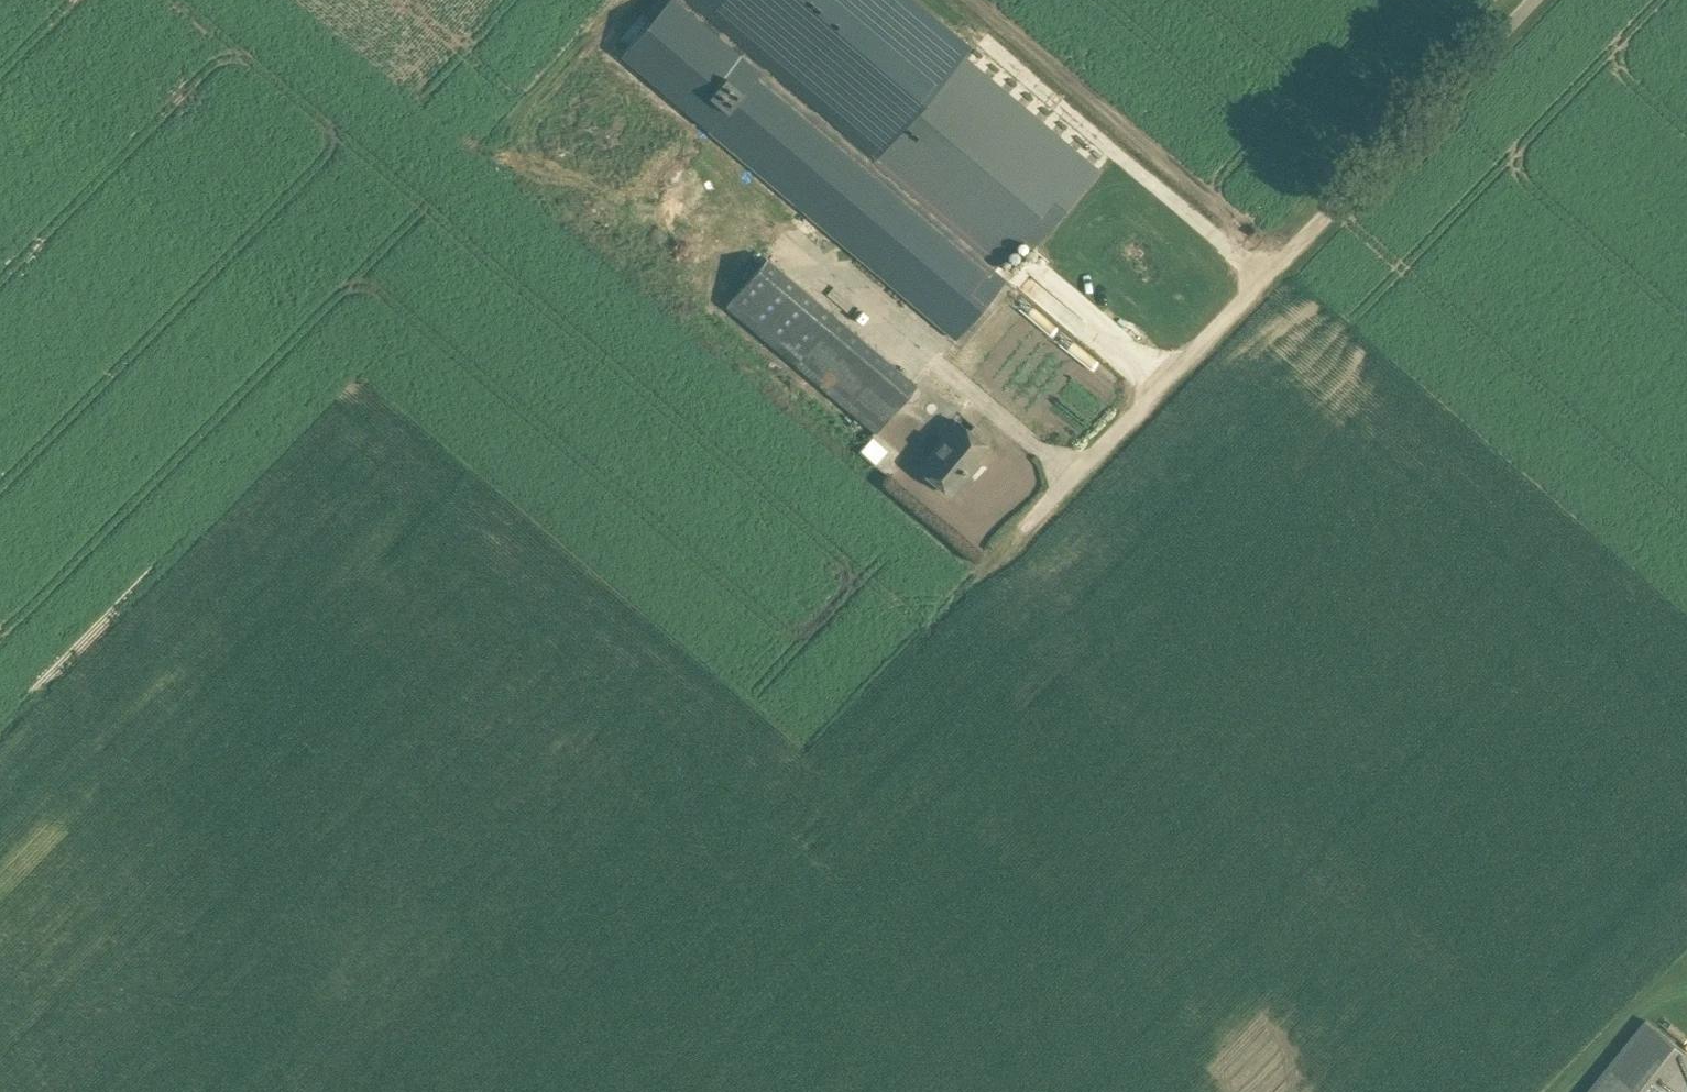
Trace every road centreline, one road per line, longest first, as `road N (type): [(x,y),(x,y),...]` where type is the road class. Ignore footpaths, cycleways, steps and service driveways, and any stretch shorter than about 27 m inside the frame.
road 1 (unclassified): [(999,561),(1537,0)]

